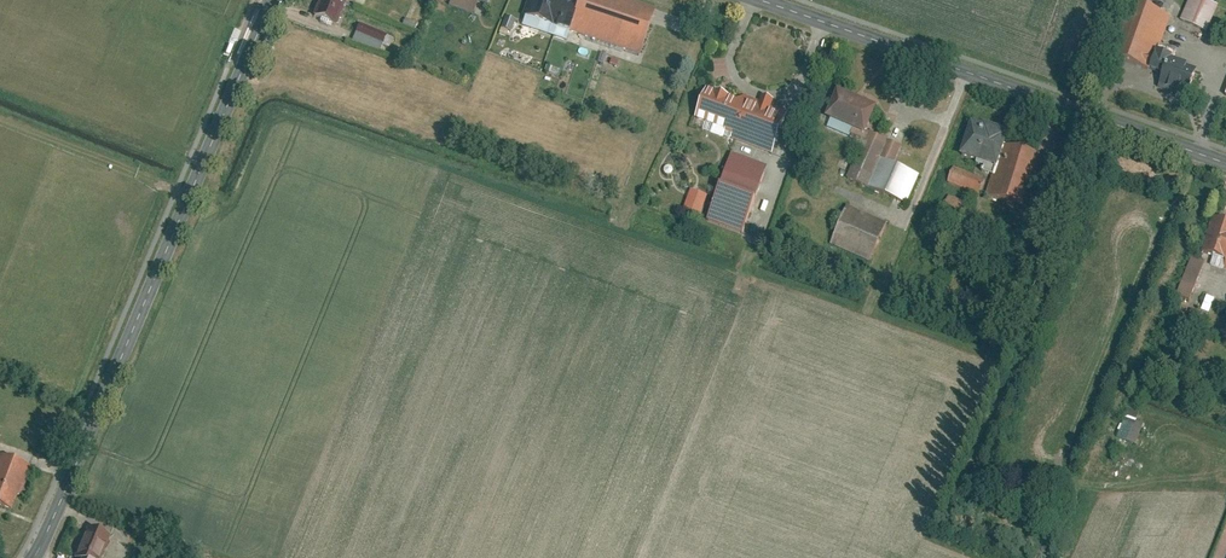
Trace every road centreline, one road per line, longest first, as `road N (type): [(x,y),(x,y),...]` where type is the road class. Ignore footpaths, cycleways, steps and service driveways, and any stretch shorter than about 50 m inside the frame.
road 1 (tertiary): [(32,557),(273,0)]
road 2 (tertiary): [(765,0),(1225,162)]

